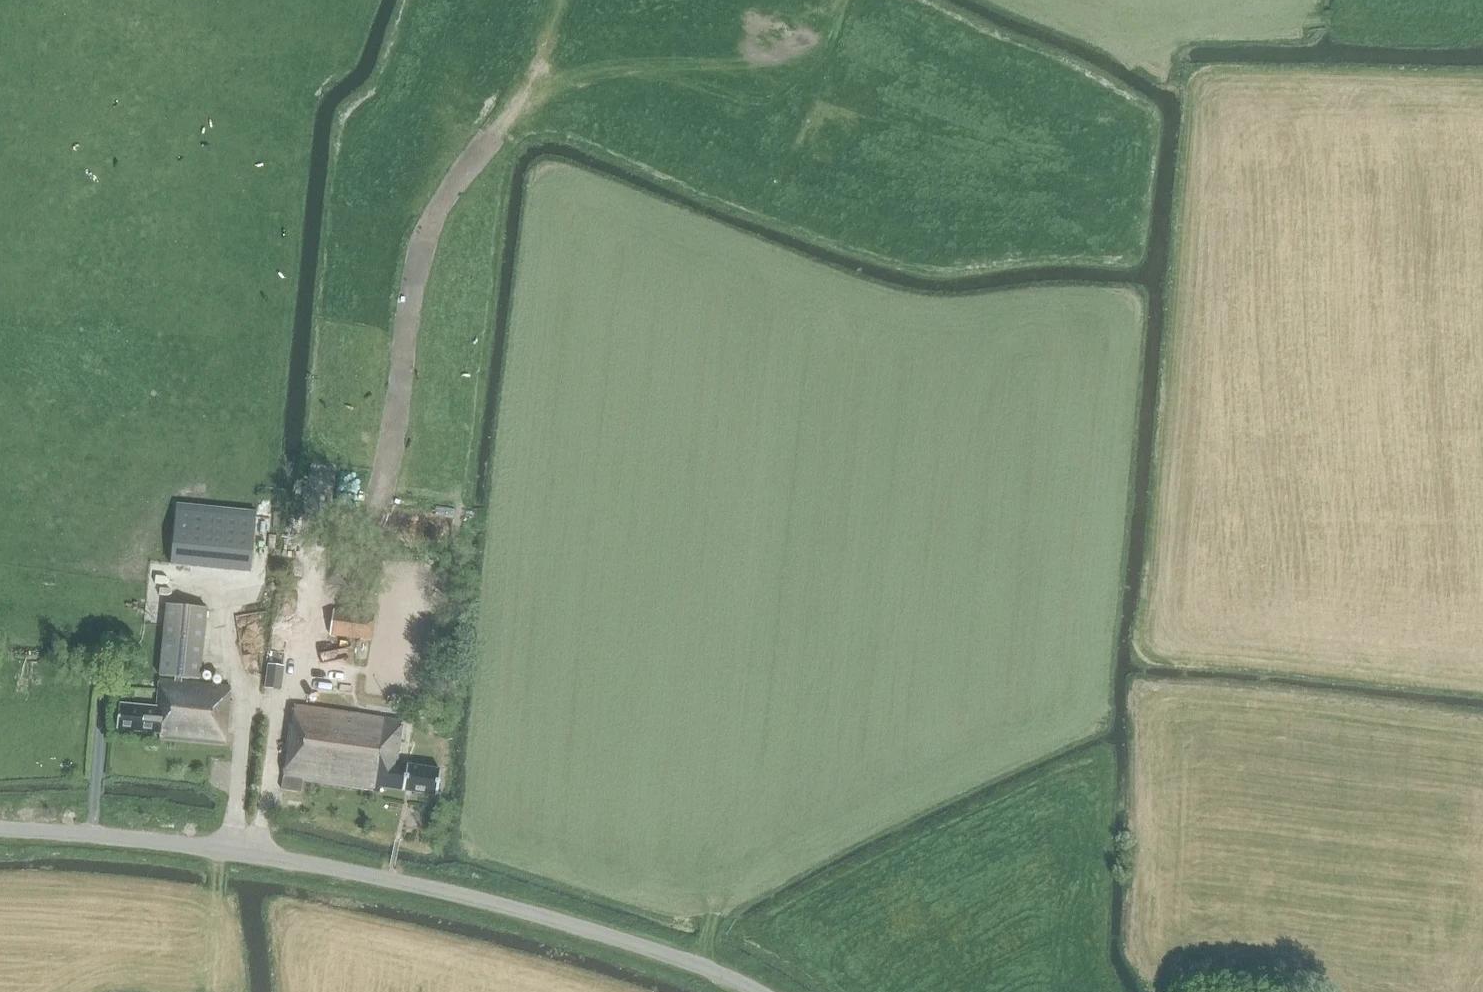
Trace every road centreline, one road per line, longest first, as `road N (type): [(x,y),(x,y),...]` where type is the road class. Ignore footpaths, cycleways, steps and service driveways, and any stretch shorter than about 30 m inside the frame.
road 1 (unclassified): [(754,991),(655,951),(435,890),(277,858),(0,829)]

